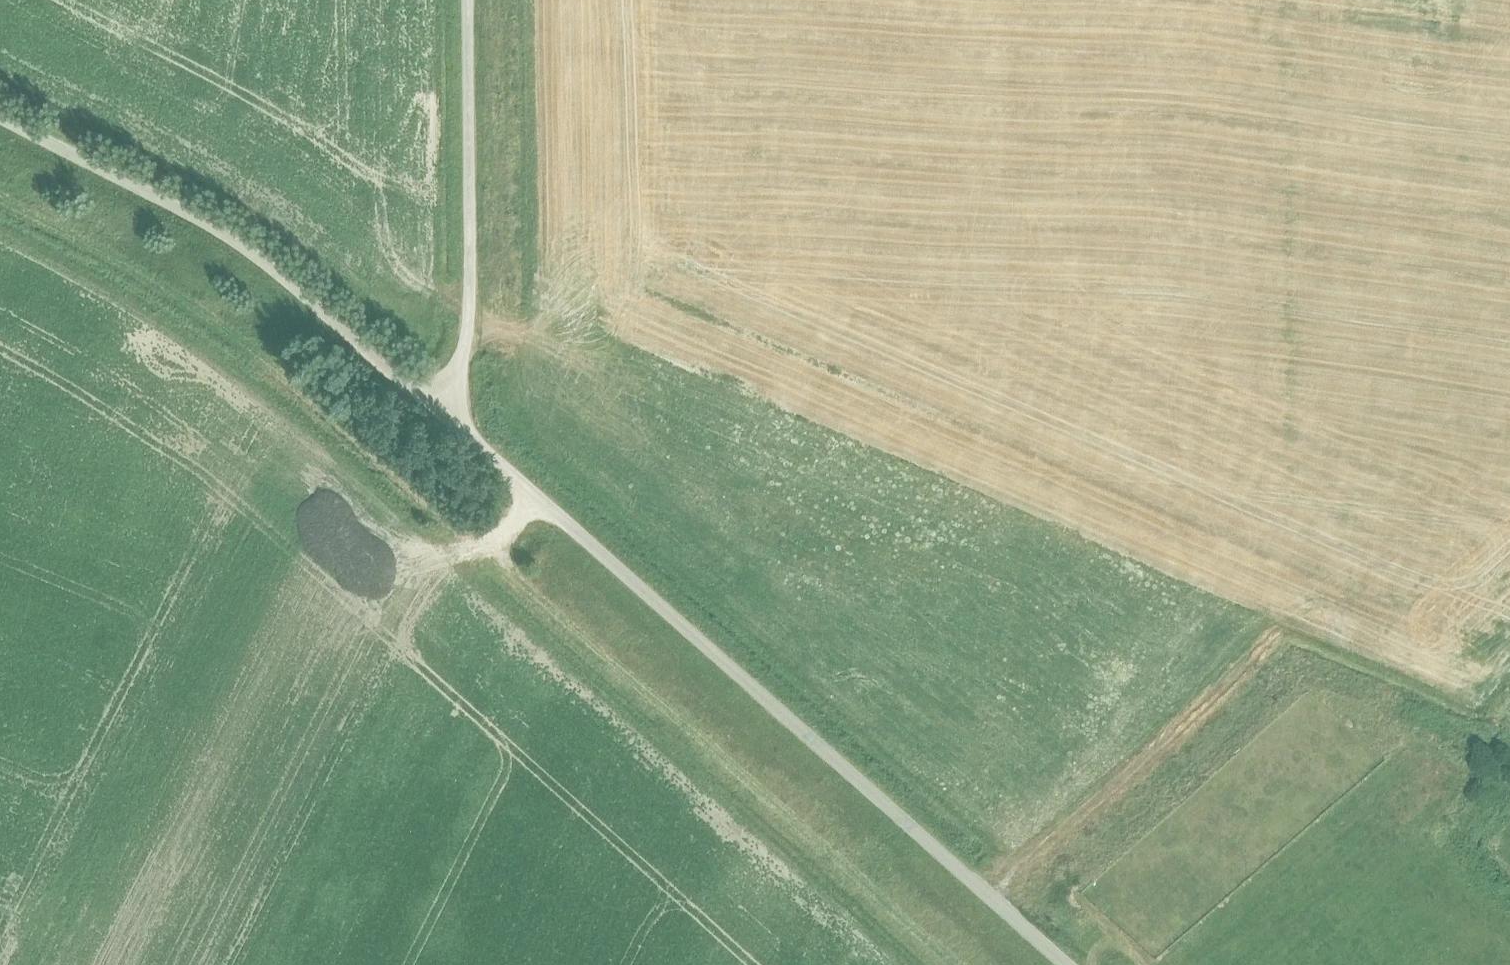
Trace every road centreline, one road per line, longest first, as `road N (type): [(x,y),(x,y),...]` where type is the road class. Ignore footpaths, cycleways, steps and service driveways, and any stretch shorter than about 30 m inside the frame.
road 1 (unclassified): [(1067,964),(434,407)]
road 2 (unclassified): [(434,407),(225,235),(0,119)]
road 3 (unclassified): [(434,407),(457,369),(469,312),(467,0)]

